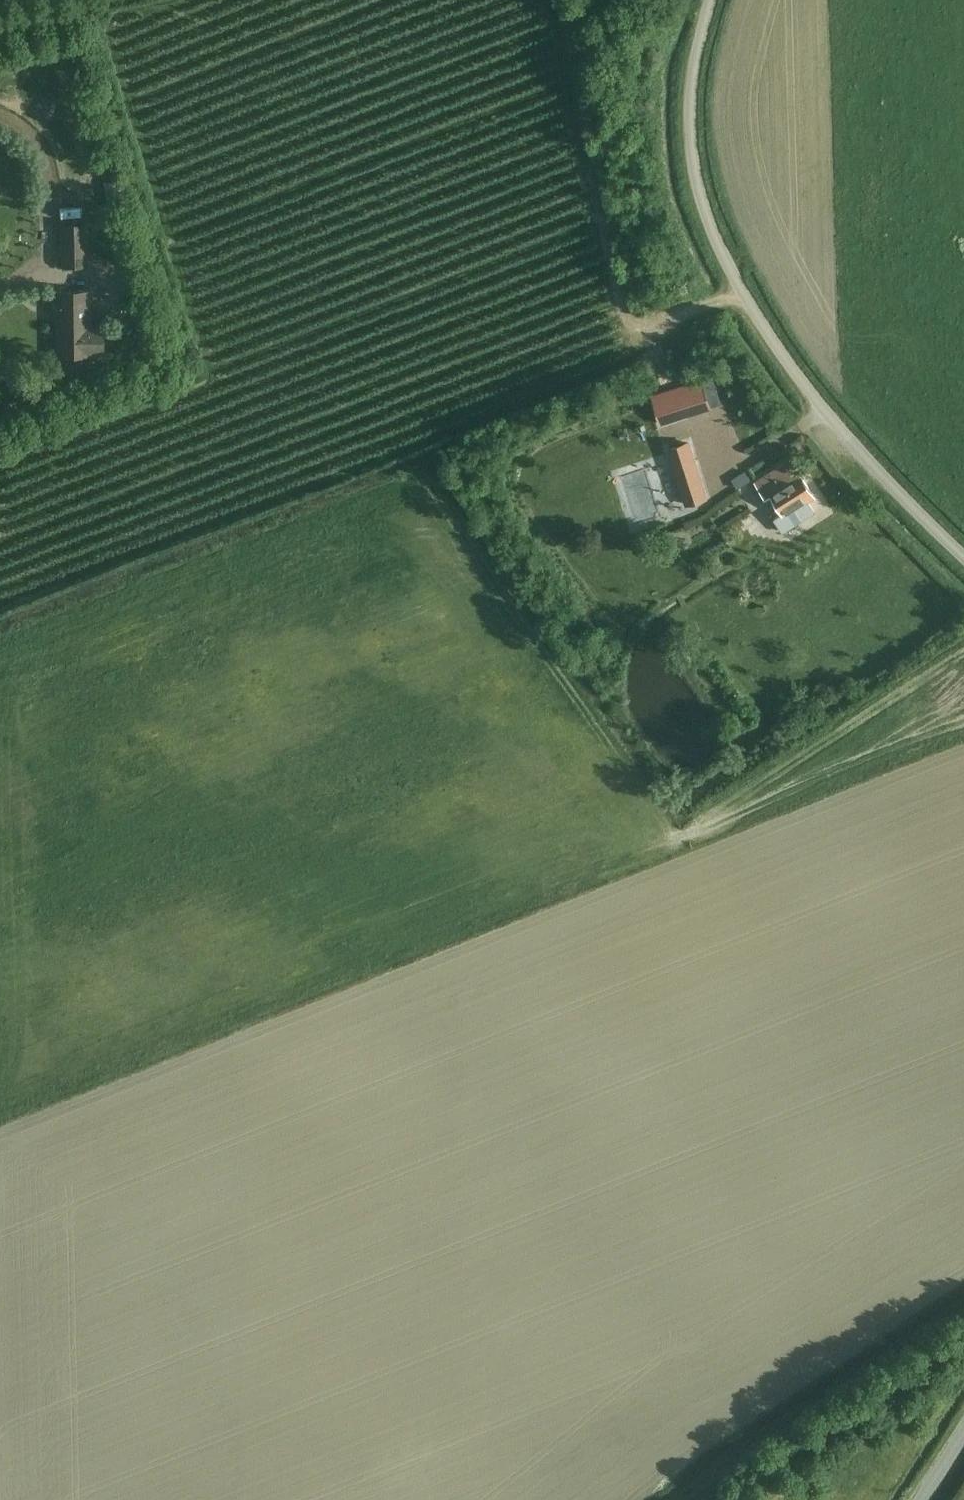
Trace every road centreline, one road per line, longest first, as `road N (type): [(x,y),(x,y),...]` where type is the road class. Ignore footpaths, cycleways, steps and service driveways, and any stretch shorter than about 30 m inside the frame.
road 1 (unclassified): [(963,549),(839,418),(710,216),(701,117),(723,0)]

